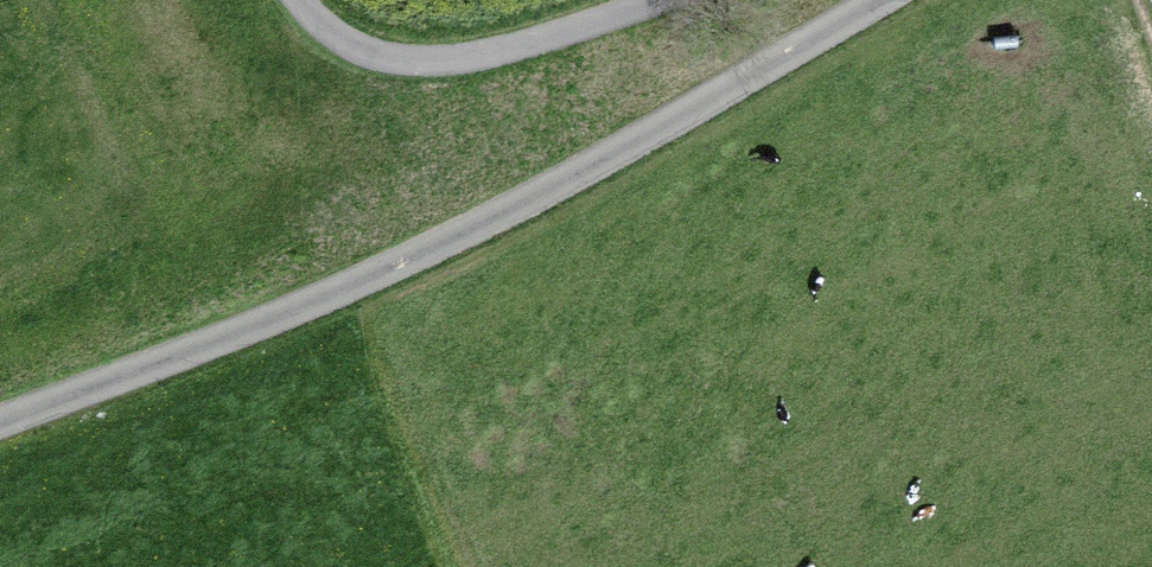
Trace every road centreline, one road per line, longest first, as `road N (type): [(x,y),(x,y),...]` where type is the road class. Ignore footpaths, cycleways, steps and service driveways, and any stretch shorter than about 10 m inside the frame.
road 1 (unclassified): [(879,0),(445,241),(0,423)]
road 2 (track): [(656,0),(488,54),(406,60),(344,41),(298,0)]

